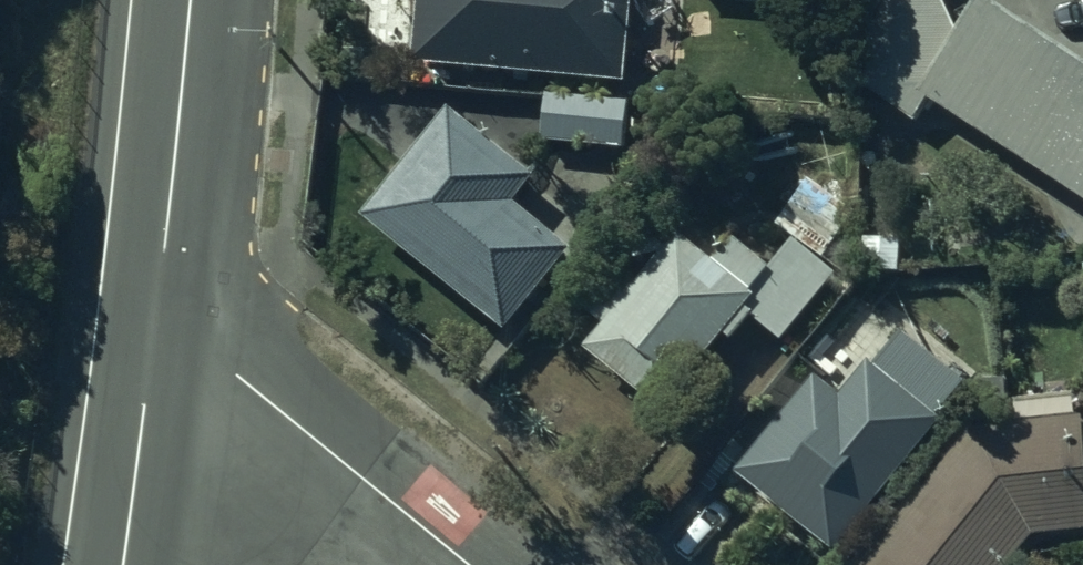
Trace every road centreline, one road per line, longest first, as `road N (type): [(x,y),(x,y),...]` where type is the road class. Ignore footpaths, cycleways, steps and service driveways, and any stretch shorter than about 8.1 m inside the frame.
road 1 (residential): [(157,313),(468,564)]
road 2 (secondary): [(157,313),(188,0)]
road 3 (secondary): [(121,564),(157,313)]

